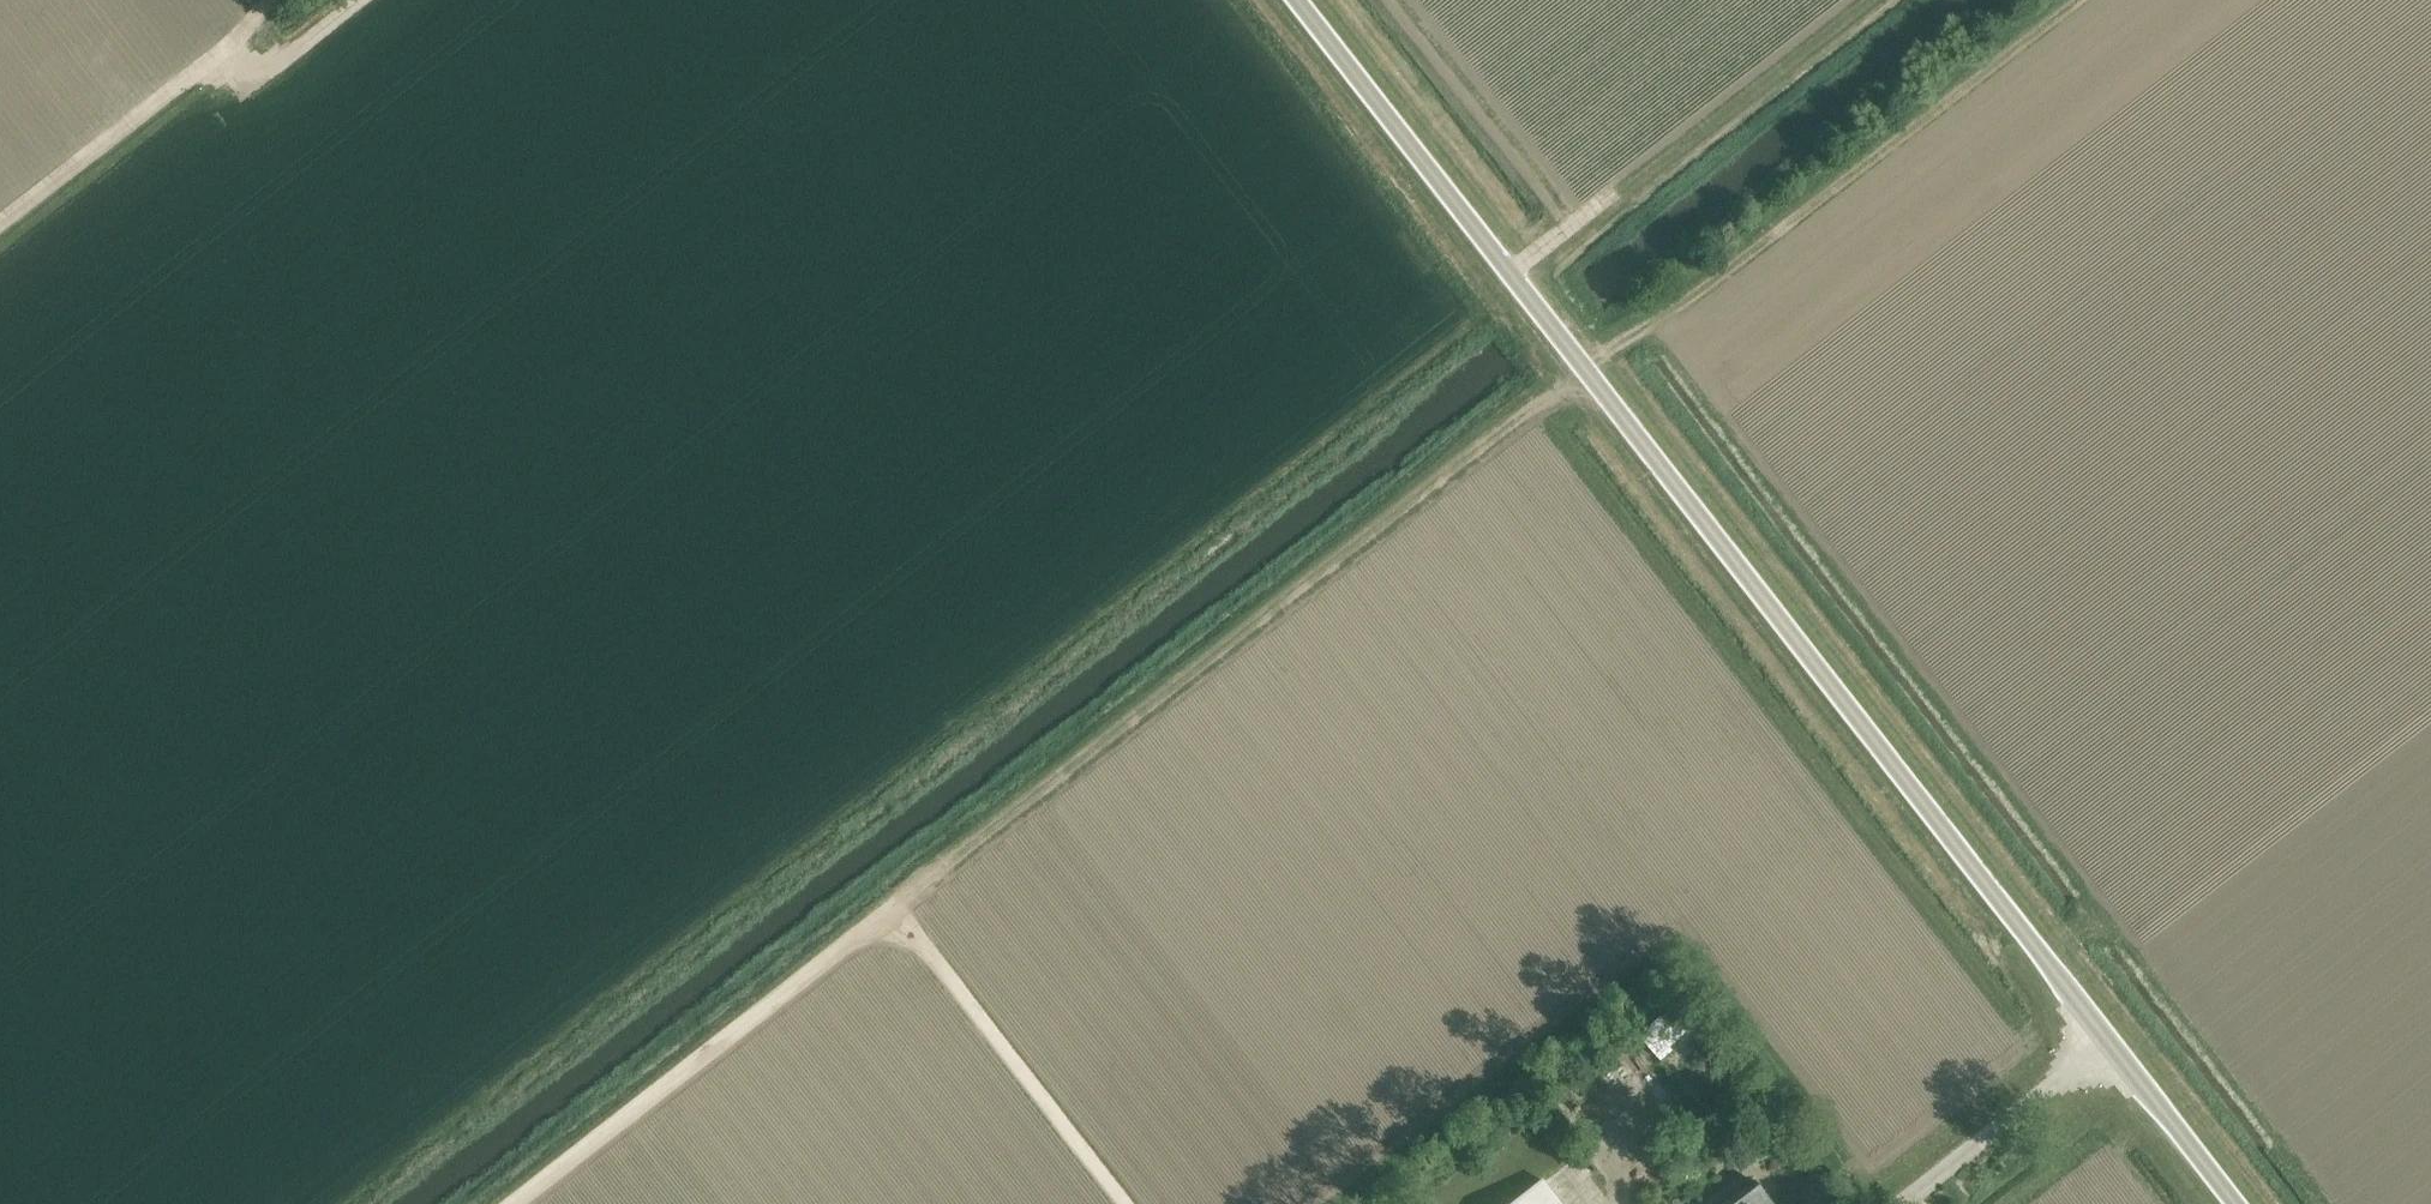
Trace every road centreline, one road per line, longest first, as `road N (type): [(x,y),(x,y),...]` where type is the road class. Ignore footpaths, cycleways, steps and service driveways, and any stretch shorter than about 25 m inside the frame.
road 1 (unclassified): [(2228,1203),(1296,0)]

